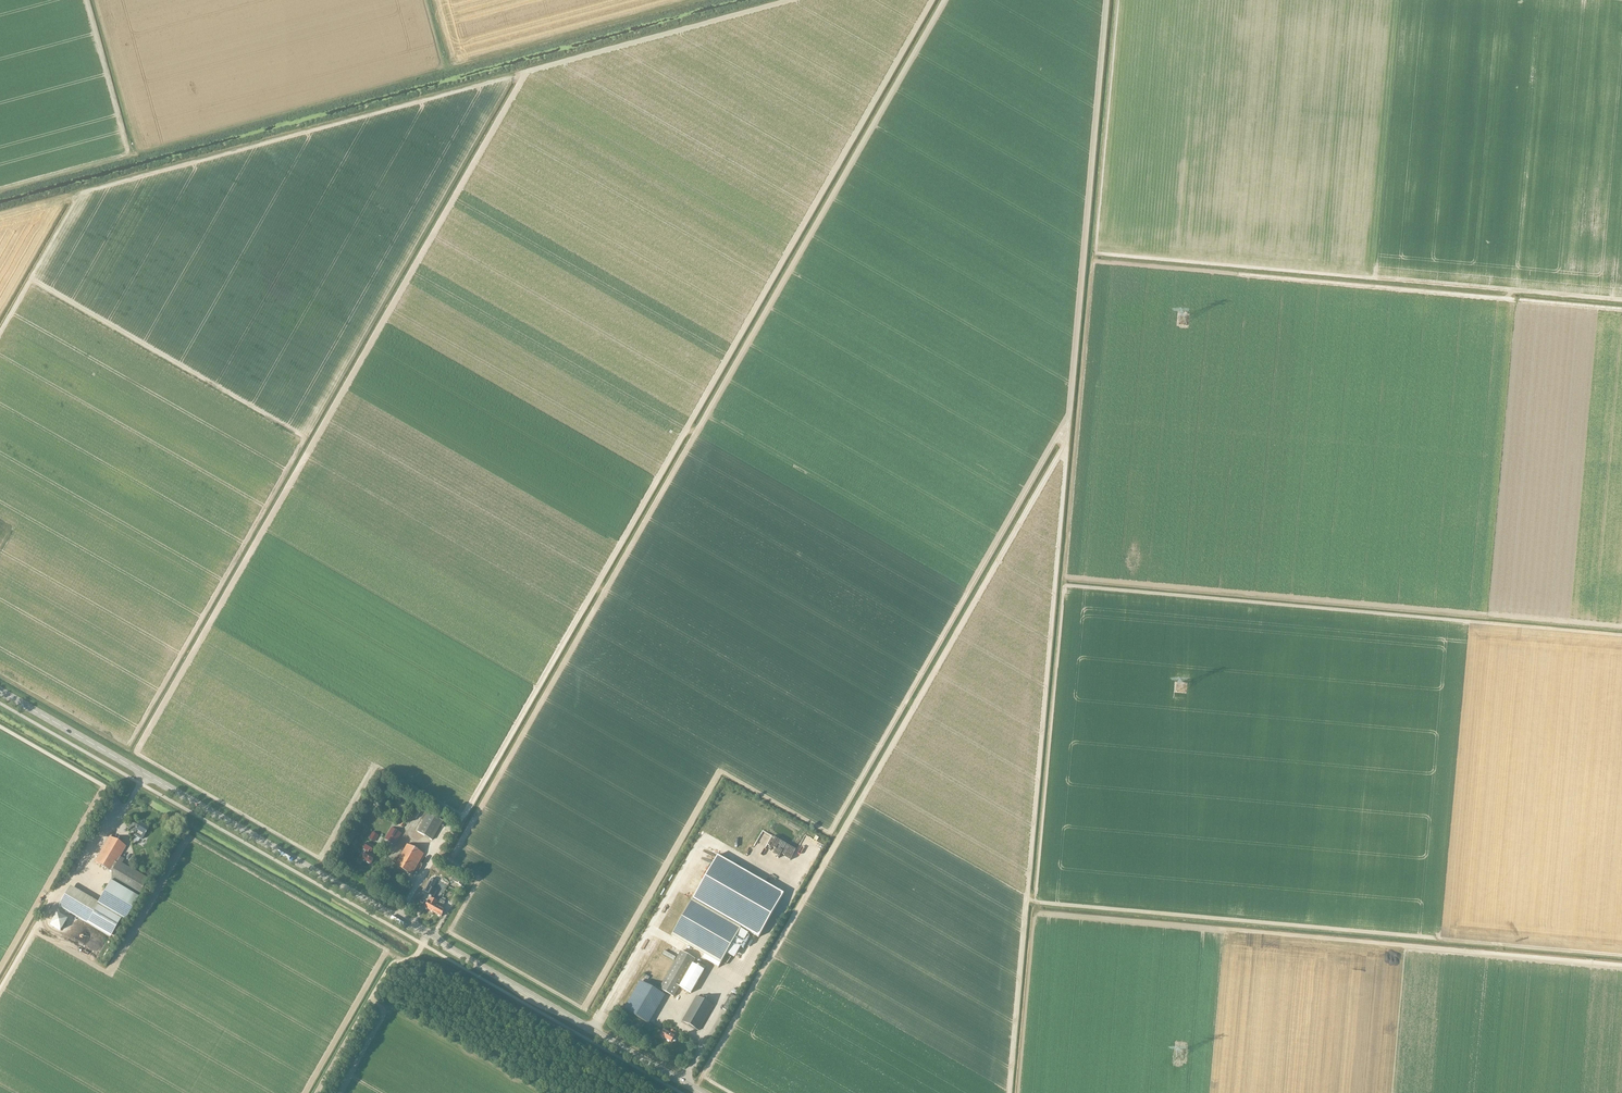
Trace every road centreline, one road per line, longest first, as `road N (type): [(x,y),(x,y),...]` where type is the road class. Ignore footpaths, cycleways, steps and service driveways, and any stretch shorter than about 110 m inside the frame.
road 1 (primary): [(702,1092),(428,936)]
road 2 (primary): [(397,918),(145,774)]
road 3 (track): [(423,944),(385,973),(317,1092)]
road 4 (primary): [(145,774),(0,691)]
road 5 (track): [(122,810),(108,790),(0,727)]

